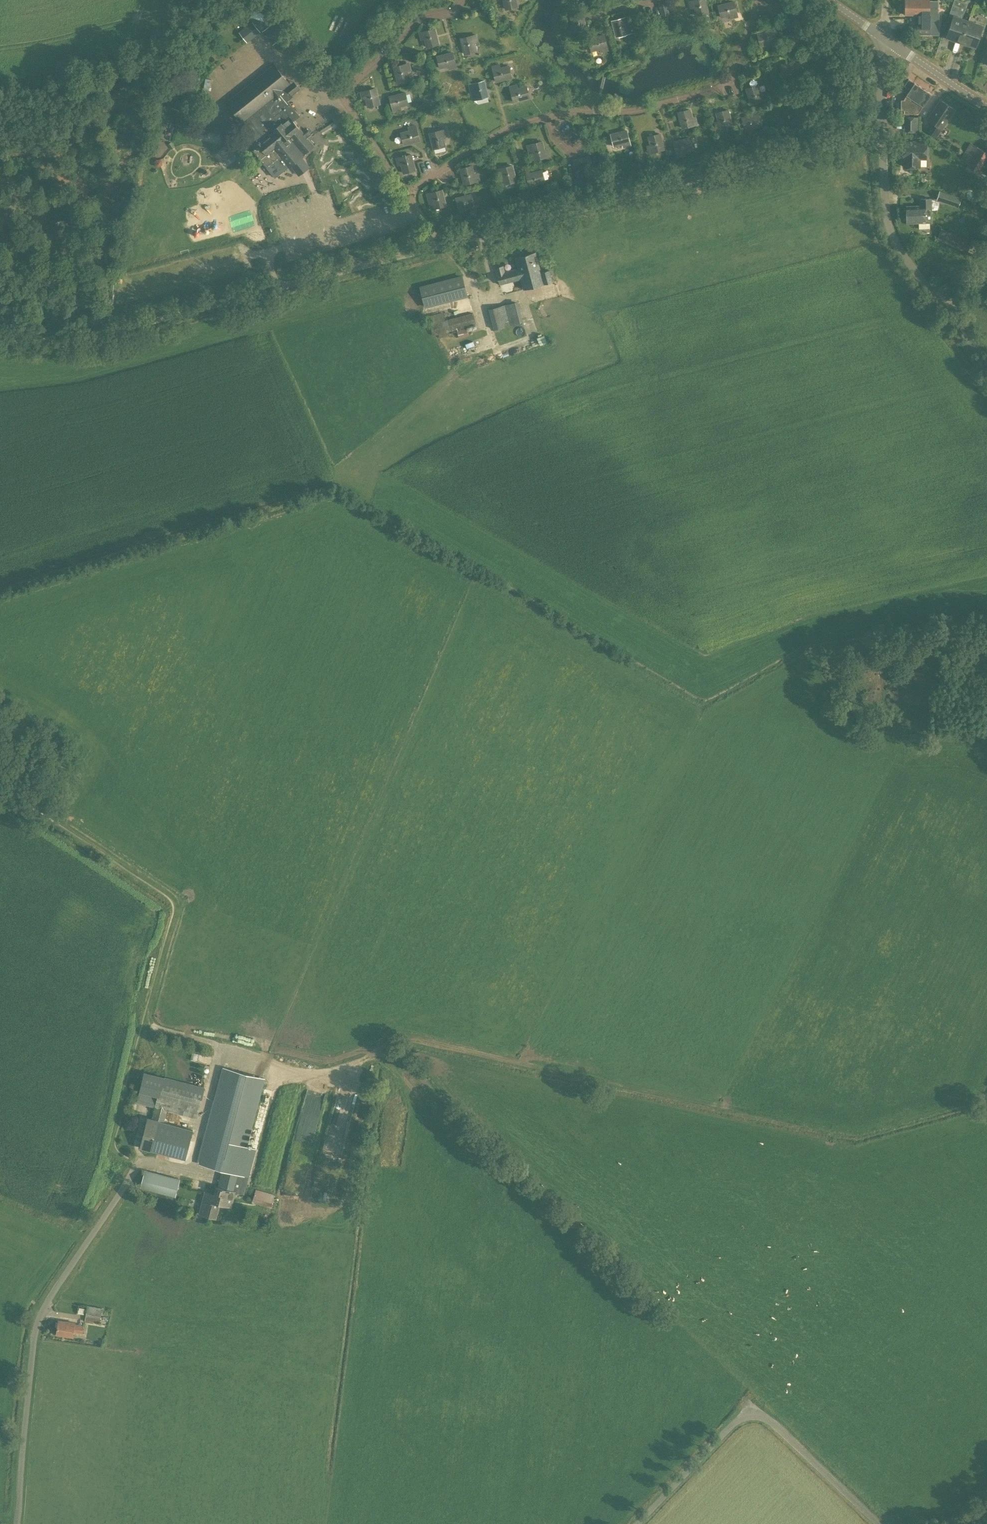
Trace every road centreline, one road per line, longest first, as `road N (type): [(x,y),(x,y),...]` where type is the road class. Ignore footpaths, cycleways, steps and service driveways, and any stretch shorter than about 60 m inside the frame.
road 1 (unclassified): [(439,245),(881,133)]
road 2 (unclassified): [(16,1523),(40,1313),(122,1189)]
road 3 (unclassified): [(878,1523),(752,1407),(637,1523)]
road 4 (unclassified): [(118,323),(439,245)]
road 5 (unclassified): [(986,362),(890,233),(881,133)]
road 6 (unclassified): [(298,35),(439,245)]
road 7 (tertiary): [(885,39),(986,110)]
road 8 (track): [(0,332),(35,341),(118,323)]

